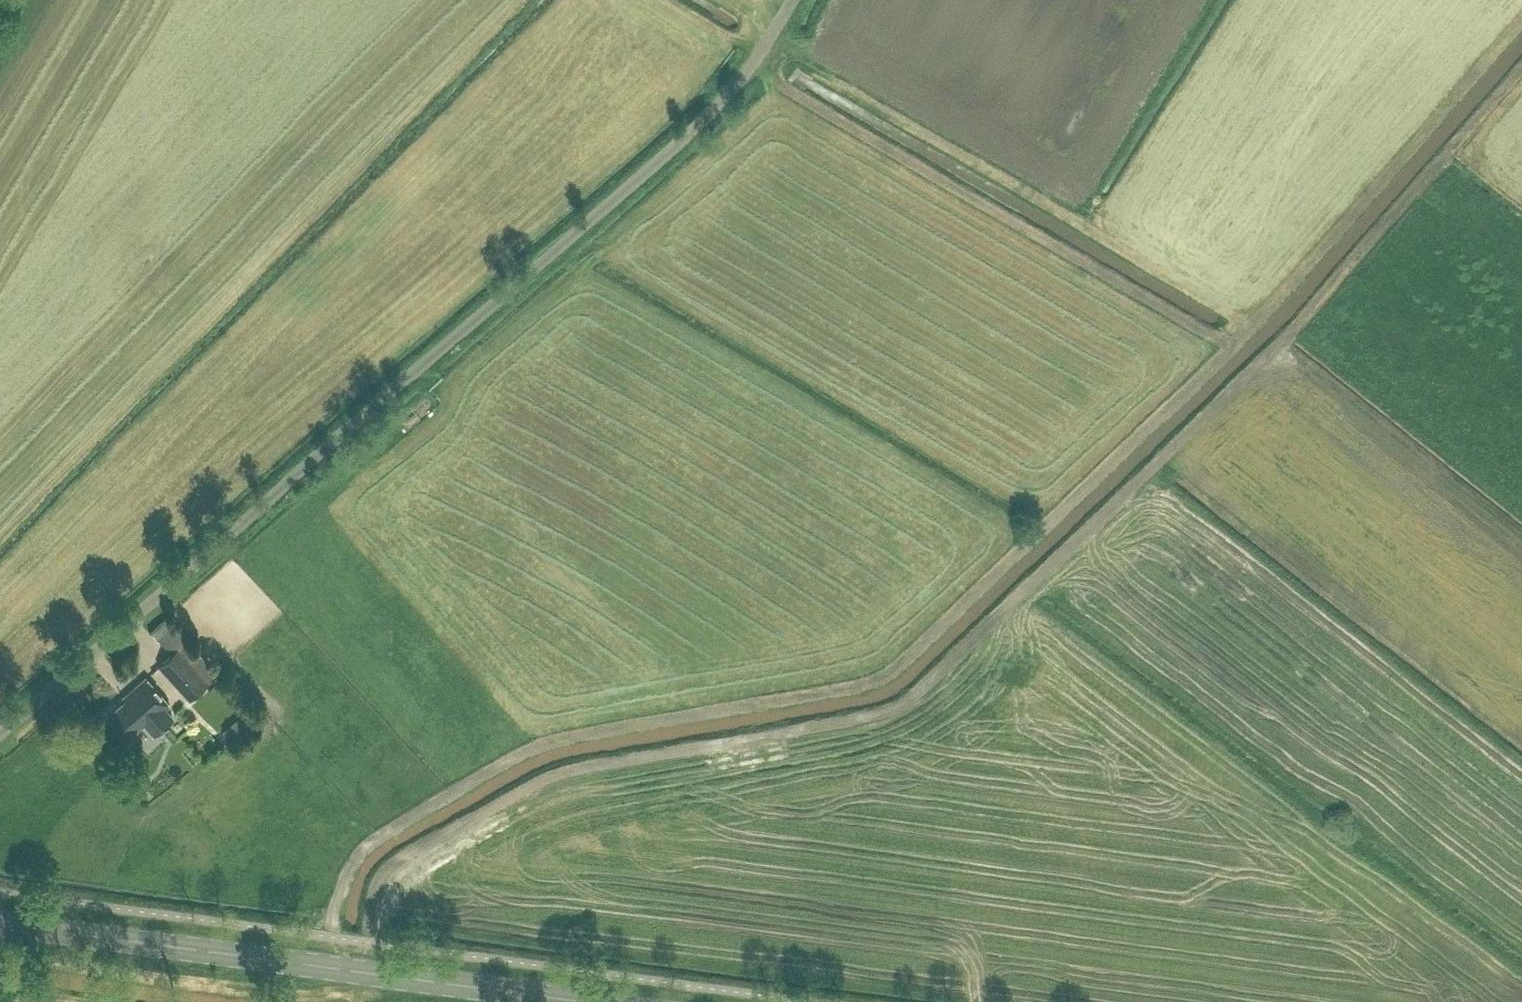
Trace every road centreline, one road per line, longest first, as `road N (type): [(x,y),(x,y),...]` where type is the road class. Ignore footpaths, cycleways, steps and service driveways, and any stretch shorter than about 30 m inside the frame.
road 1 (unclassified): [(792,0),(745,73),(690,132),(0,733)]
road 2 (secondary): [(606,1001),(0,920)]

